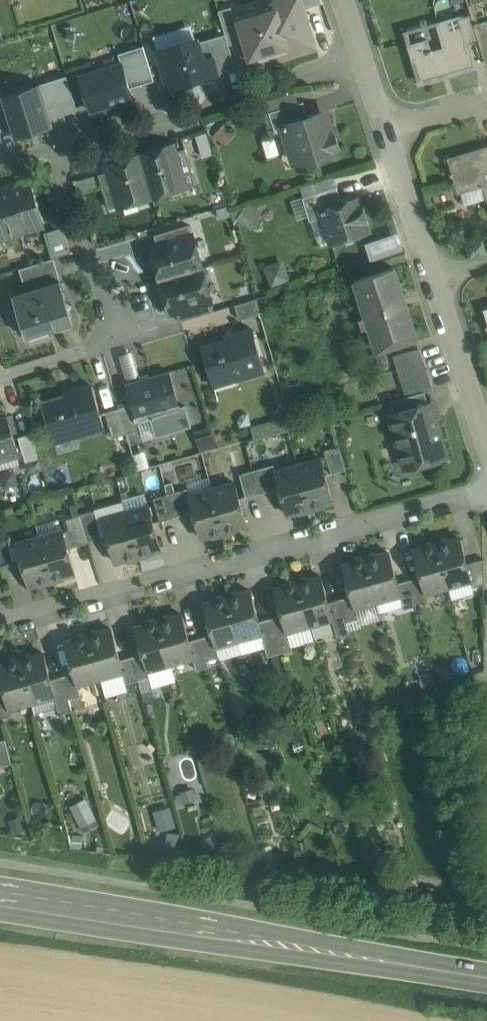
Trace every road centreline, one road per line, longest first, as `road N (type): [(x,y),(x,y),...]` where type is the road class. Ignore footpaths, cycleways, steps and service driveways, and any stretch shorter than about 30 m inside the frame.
road 1 (residential): [(0,626),(486,487)]
road 2 (secondary): [(486,974),(0,896)]
road 3 (residential): [(367,56),(88,140),(70,152)]
road 4 (residential): [(70,152),(60,176),(112,346)]
road 5 (residential): [(437,280),(486,443)]
road 6 (residential): [(389,125),(437,280)]

